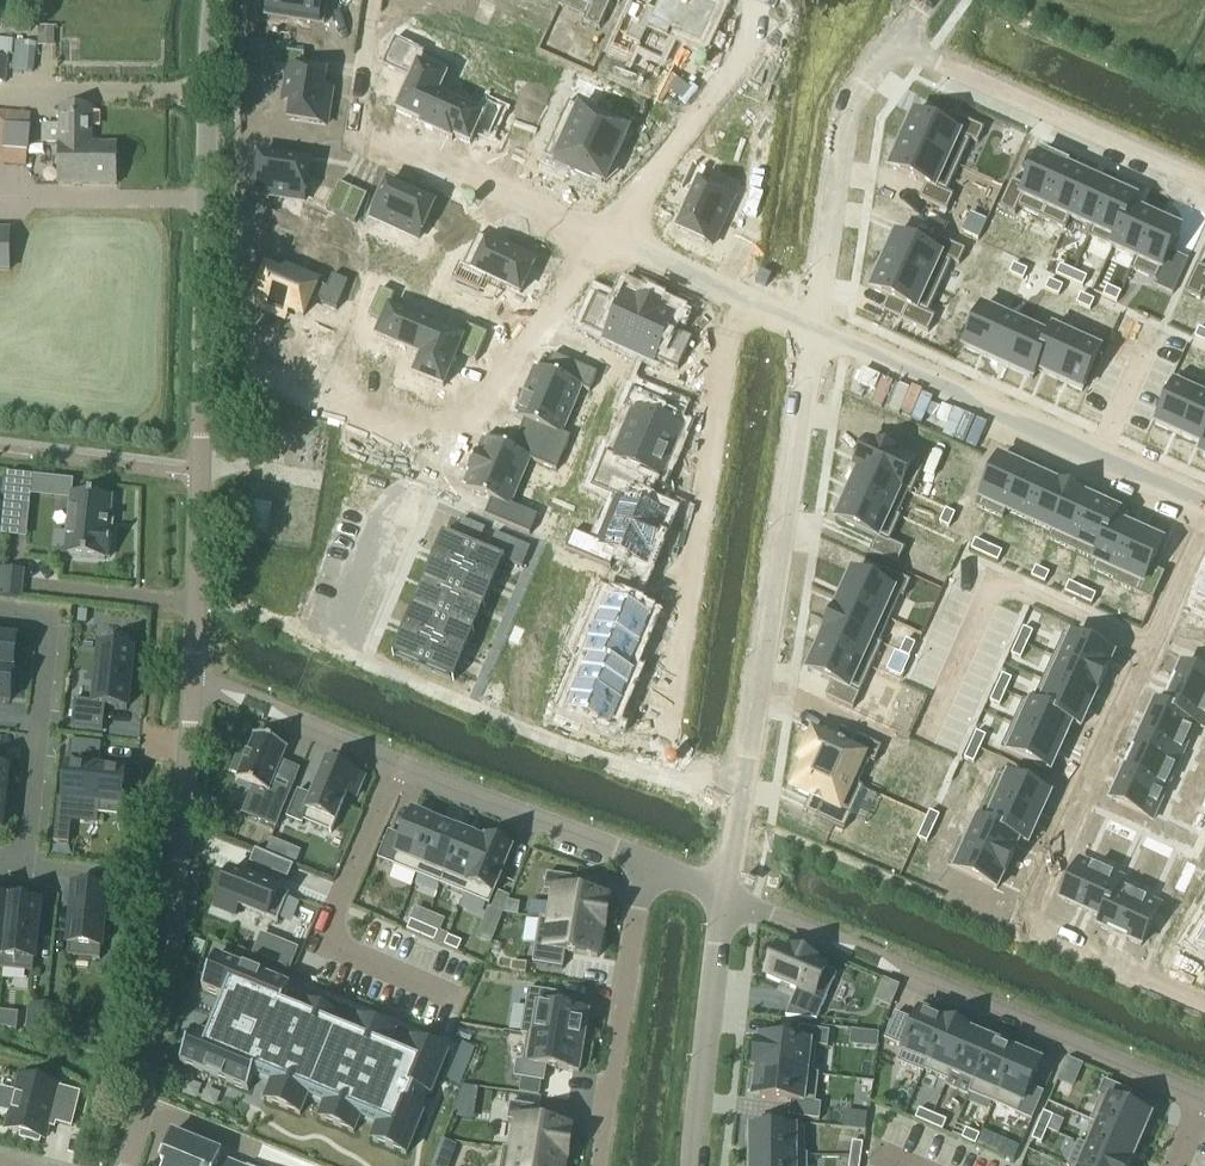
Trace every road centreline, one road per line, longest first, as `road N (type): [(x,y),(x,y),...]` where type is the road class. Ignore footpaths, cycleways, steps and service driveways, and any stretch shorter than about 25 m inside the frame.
road 1 (unclassified): [(128,1165),(161,1055),(182,880),(215,0)]
road 2 (residential): [(443,450),(387,510),(337,627),(340,643),(661,779)]
road 3 (residential): [(820,328),(746,815)]
road 4 (residential): [(743,295),(661,779)]
road 5 (residential): [(1021,935),(1204,518)]
road 6 (residential): [(1204,493),(820,328)]
road 7 (residential): [(606,236),(373,131),(359,108),(374,0)]
road 8 (residential): [(875,961),(1199,1100)]
road 9 (residential): [(1204,192),(899,53)]
road 10 (residential): [(0,864),(25,867),(46,614),(0,609)]
road 11 (residential): [(643,866),(599,1165)]
road 12 (residential): [(746,815),(1021,935)]
road 13 (residential): [(899,53),(849,114),(820,328)]
road 14 (residential): [(606,236),(443,450)]
road 15 (residential): [(723,899),(689,1165)]
road 16 (residential): [(396,765),(643,866)]
road 17 (residential): [(752,32),(606,236)]
road 18 (residential): [(252,368),(443,450)]
road 19 (residential): [(1021,935),(1204,1012)]
road 20 (residential): [(770,104),(743,295)]
road 21 (residential): [(396,765),(321,941)]
road 22 (residential): [(743,295),(606,236)]

